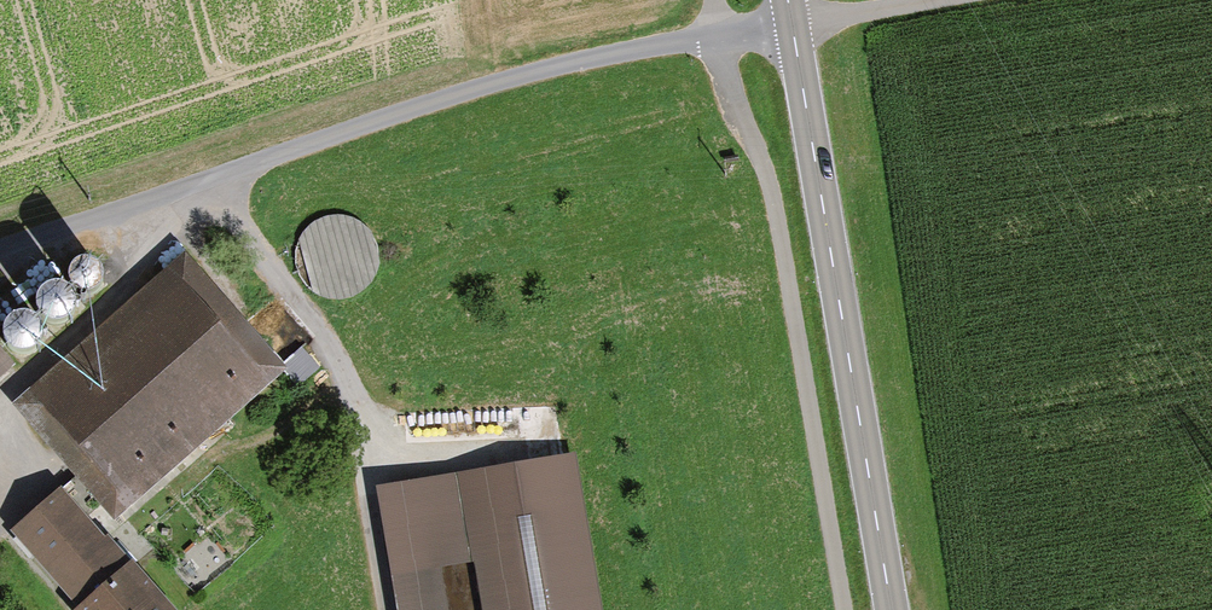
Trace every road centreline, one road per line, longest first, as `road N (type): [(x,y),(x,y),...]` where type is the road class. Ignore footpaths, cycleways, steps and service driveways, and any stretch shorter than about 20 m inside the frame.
road 1 (unclassified): [(0,249),(495,82),(791,23)]
road 2 (track): [(845,609),(778,214),(764,158),(712,33),(713,0)]
road 3 (secondary): [(892,609),(791,23)]
road 4 (track): [(384,609),(354,405)]
road 5 (track): [(350,386),(269,433),(212,449)]
road 6 (unclassified): [(791,23),(926,0)]

